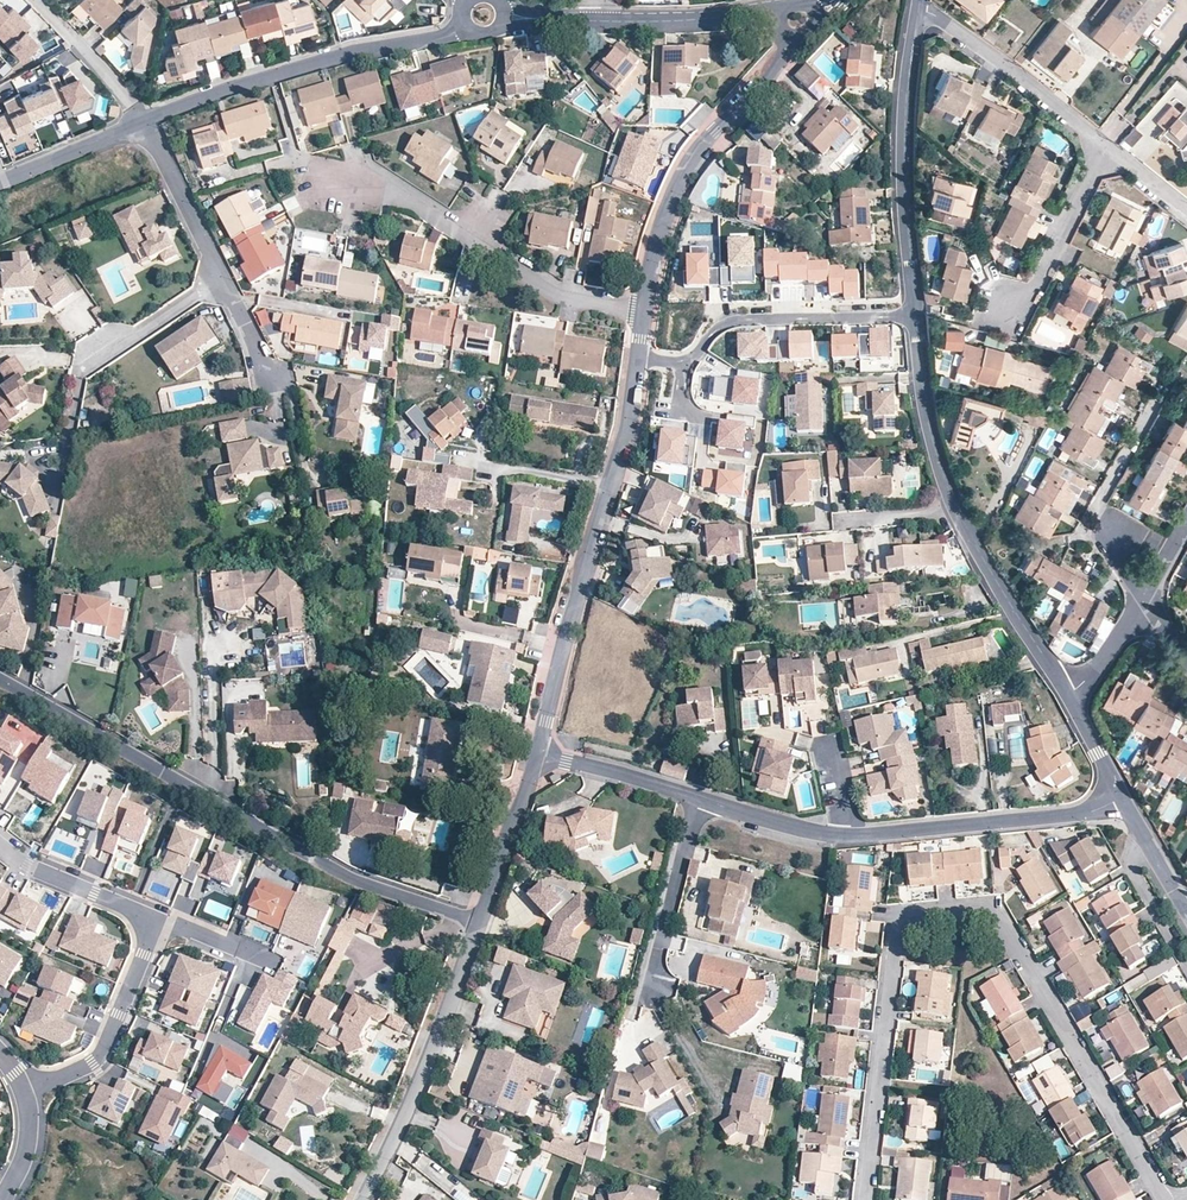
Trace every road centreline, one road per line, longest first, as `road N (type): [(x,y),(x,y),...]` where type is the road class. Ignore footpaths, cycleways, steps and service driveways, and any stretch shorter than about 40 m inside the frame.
road 1 (residential): [(1164,1199),(995,916),(982,910),(921,916),(905,922),(898,938),(868,1199)]
road 2 (residential): [(0,680),(315,865),(479,923)]
road 3 (residential): [(636,361),(628,424),(583,561),(537,754)]
road 4 (residential): [(642,311),(565,299),(410,203),(303,170)]
road 5 (residential): [(465,26),(274,76),(151,122)]
road 6 (residential): [(787,36),(770,80),(682,173),(642,311)]
road 7 (residential): [(918,10),(904,184),(915,315)]
road 8 (residential): [(479,923),(365,1199)]
road 9 (residential): [(1122,801),(1093,811),(858,836)]
road 10 (residential): [(915,315),(742,321),(725,326),(683,366)]
road 11 (residential): [(1106,146),(1015,71),(918,10)]
road 12 (residential): [(953,509),(1065,696)]
road 13 (residential): [(1152,406),(1099,505),(1143,600)]
road 14 (residential): [(23,1094),(103,1049),(146,933)]
road 15 (residential): [(915,315),(934,448),(953,509)]
road 16 (residential): [(1106,146),(1035,289),(1003,308)]
road 17 (residential): [(701,799),(657,961),(659,988)]
road 18 (residential): [(537,754),(479,923)]
road 19 (residential): [(146,933),(137,913),(24,865),(0,846)]
road 20 (residential): [(608,22),(781,12)]
road 21 (residential): [(701,799),(537,754)]
road 22 (residential): [(33,0),(151,122)]
road 23 (residential): [(145,127),(220,279)]
road 24 (residential): [(858,836),(806,830),(701,799)]
road 25 (residential): [(145,127),(0,183)]
road 26 (residential): [(220,279),(103,356)]
road 27 (residential): [(1122,801),(1186,911)]
road 28 (residential): [(1065,696),(1143,600)]

